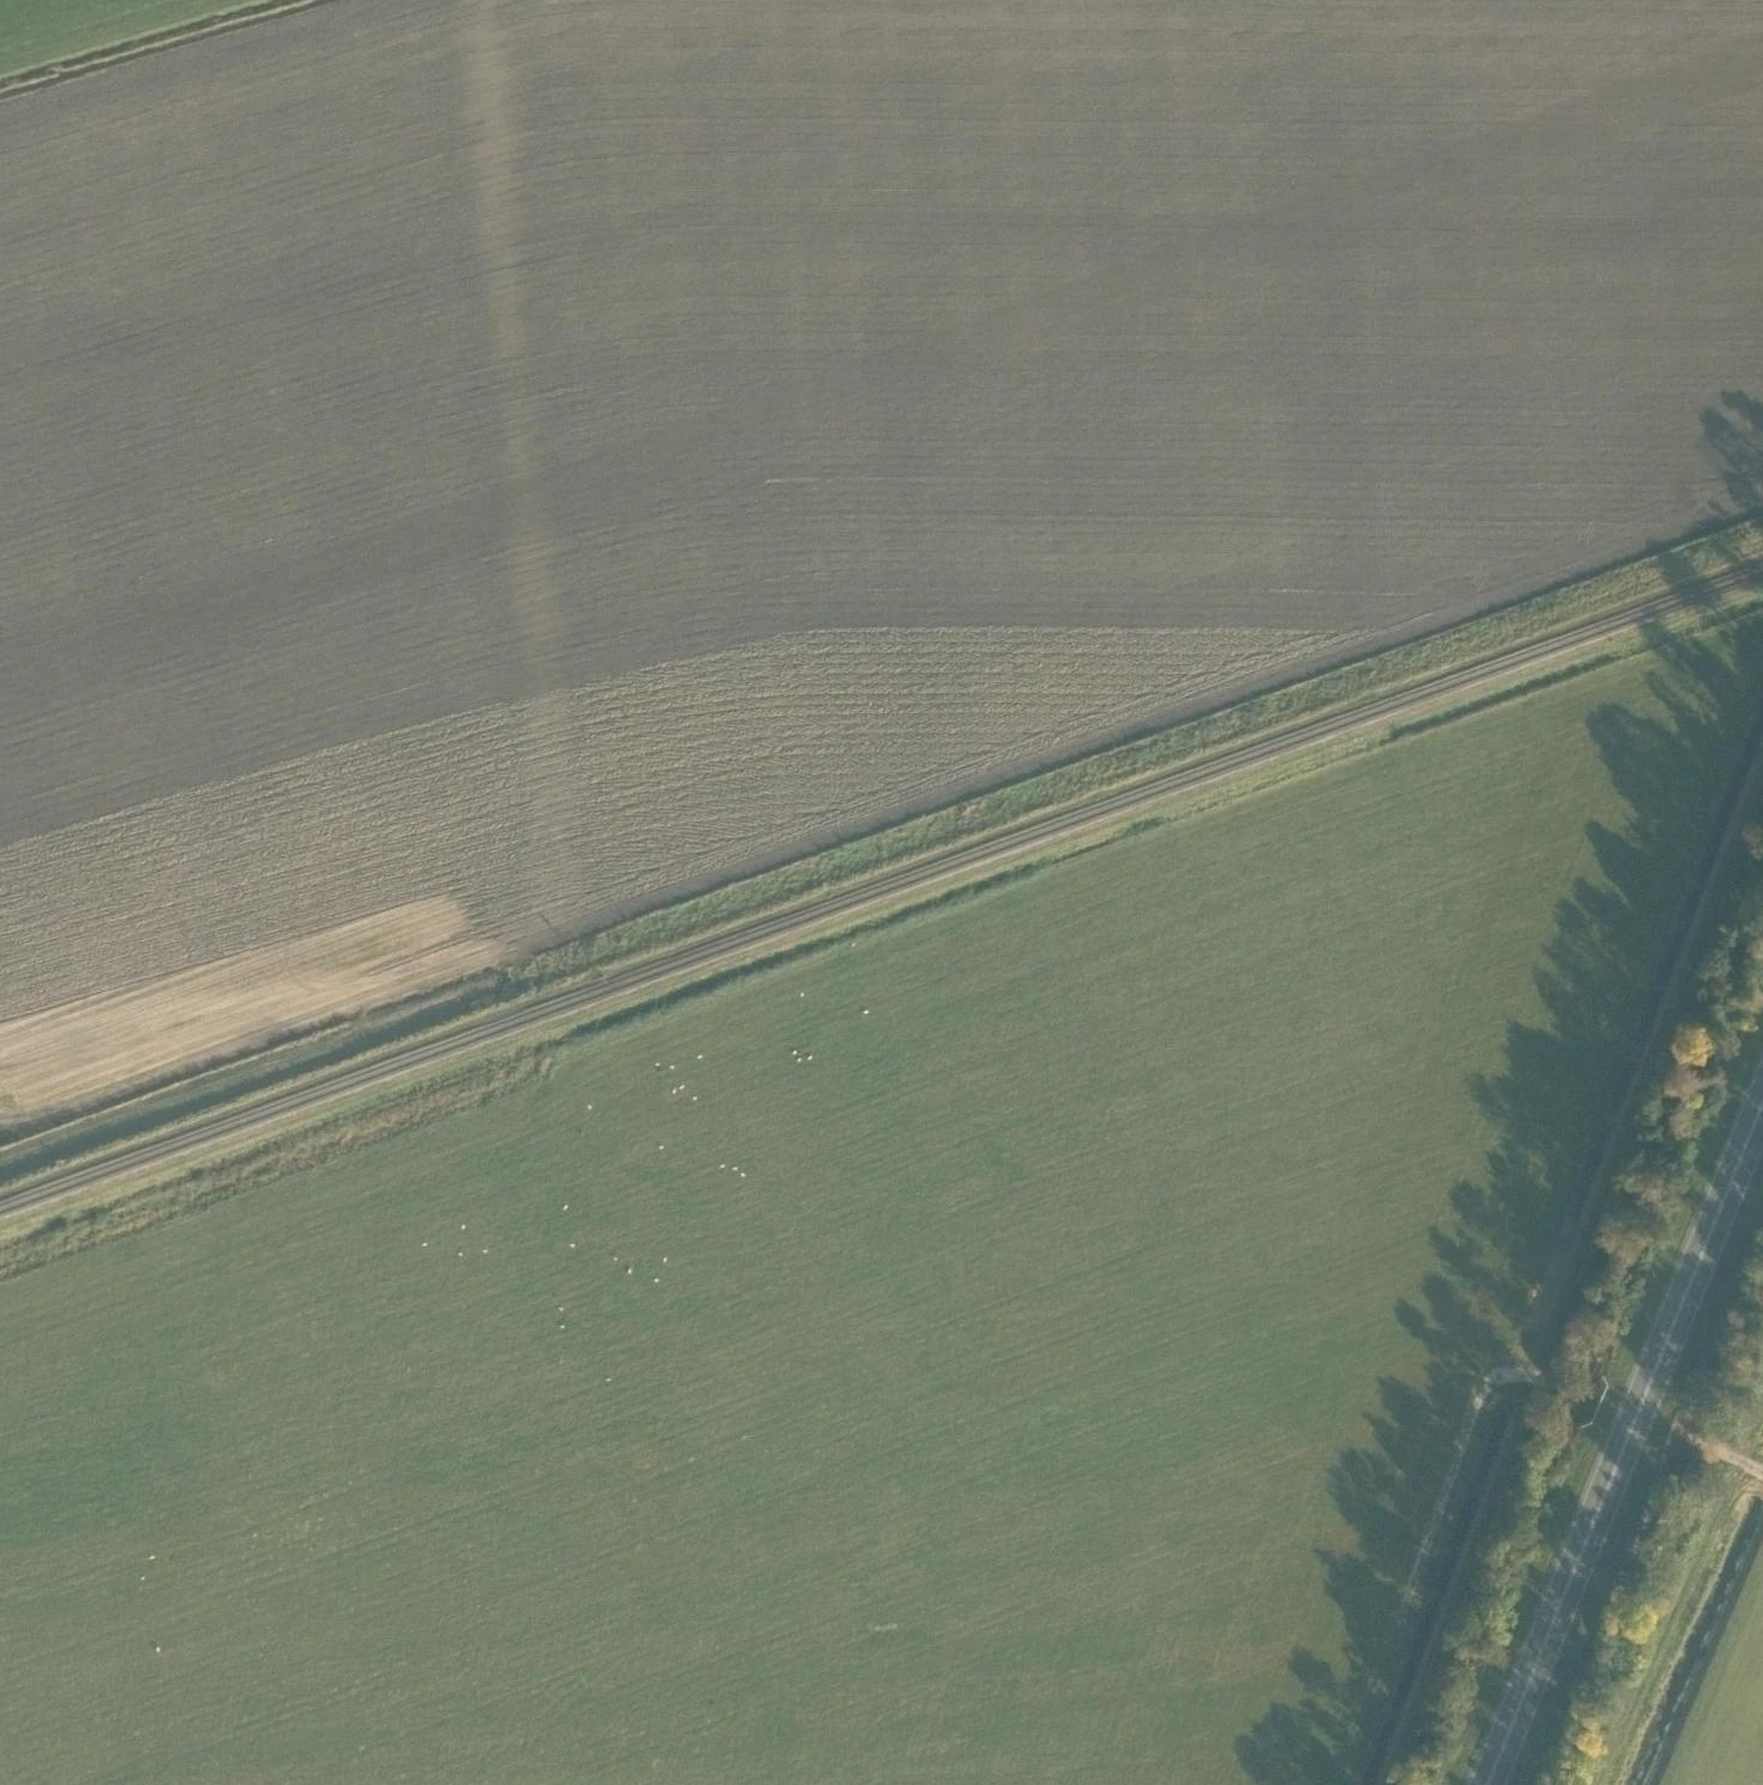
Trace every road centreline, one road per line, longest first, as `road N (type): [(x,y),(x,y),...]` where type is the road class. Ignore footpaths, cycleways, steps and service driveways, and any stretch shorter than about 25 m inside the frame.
road 1 (trunk): [(1487,1784),(1762,1105)]
road 2 (track): [(1762,1473),(1588,1397),(1501,1374),(1487,1387),(1397,1634)]

